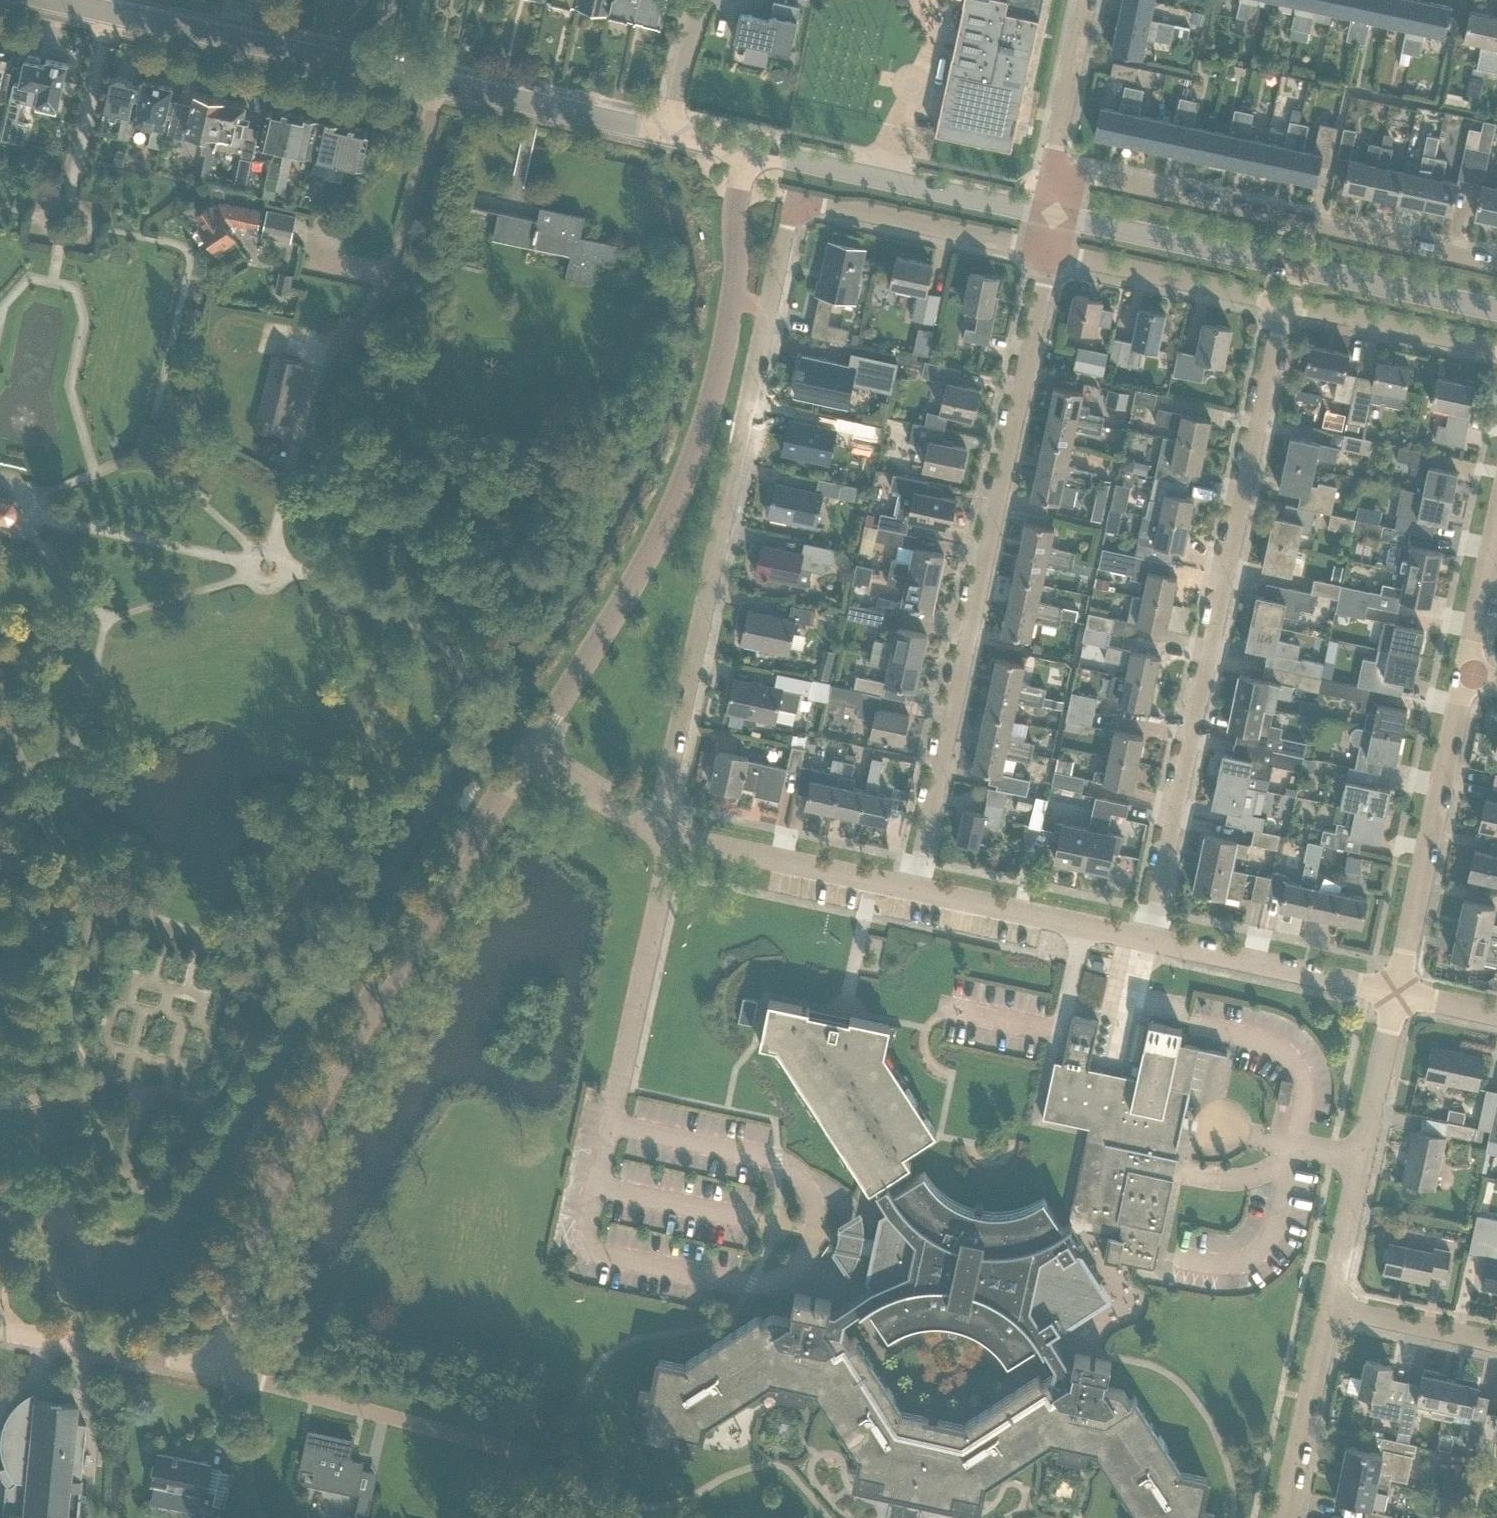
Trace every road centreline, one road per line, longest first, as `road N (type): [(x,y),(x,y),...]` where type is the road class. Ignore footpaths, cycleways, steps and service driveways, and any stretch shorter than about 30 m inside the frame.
road 1 (unclassified): [(213,1369),(242,1240),(312,1102),(528,752)]
road 2 (residential): [(1147,939),(1283,305)]
road 3 (residential): [(915,890),(1044,257)]
road 4 (tertiary): [(668,134),(55,0)]
road 5 (residential): [(666,837),(770,307)]
road 6 (unclassified): [(528,752),(663,534),(704,429),(729,297)]
road 7 (tertiary): [(1496,308),(1049,218)]
road 8 (residential): [(1496,269),(1055,173)]
road 9 (residential): [(1399,995),(1469,676)]
road 10 (residential): [(213,1369),(524,1452)]
road 11 (residential): [(1328,1305),(1399,995)]
road 12 (tertiary): [(1049,218),(742,149)]
road 13 (residential): [(1044,257),(791,202)]
road 14 (unclassified): [(1399,995),(1147,939)]
road 15 (unclassified): [(915,890),(666,837)]
road 16 (residential): [(1283,305),(1044,257)]
road 17 (unclassified): [(1147,939),(915,890)]
road 18 (residential): [(1496,349),(1283,305)]
road 19 (residential): [(1283,1517),(1328,1305)]
road 20 (unclassified): [(0,1332),(213,1369)]
road 21 (residential): [(1055,173),(1089,0)]
road 22 (unclassified): [(1496,1345),(1328,1305)]
road 23 (unclassified): [(666,837),(528,752)]
road 24 (unclassified): [(729,297),(742,149)]
road 25 (residential): [(1469,676),(1496,532)]
road 26 (residential): [(668,134),(705,0)]

